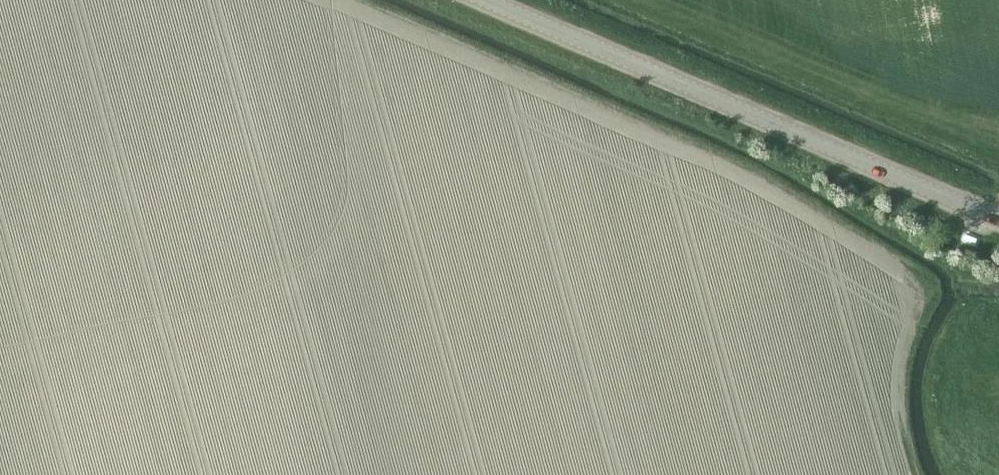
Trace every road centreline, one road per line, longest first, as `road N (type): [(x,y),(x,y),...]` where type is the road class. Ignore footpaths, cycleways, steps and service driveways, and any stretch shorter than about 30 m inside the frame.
road 1 (secondary): [(998,219),(488,0)]

